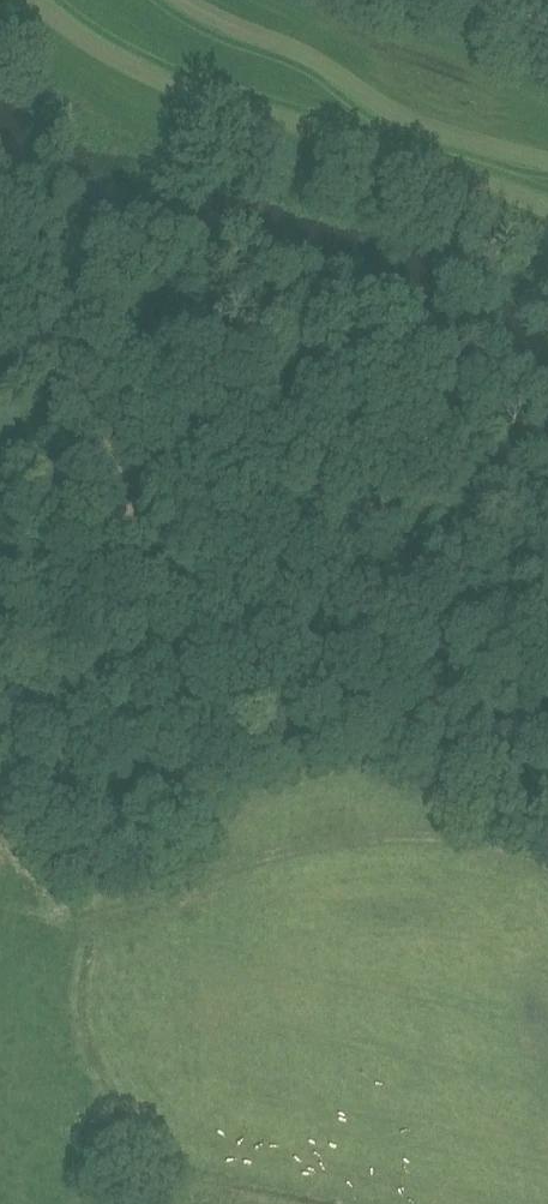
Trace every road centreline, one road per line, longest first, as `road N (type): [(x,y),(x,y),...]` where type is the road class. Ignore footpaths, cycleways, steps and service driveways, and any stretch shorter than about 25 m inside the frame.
road 1 (track): [(547,874),(485,853),(382,841),(272,858),(187,898),(92,916),(0,909)]

